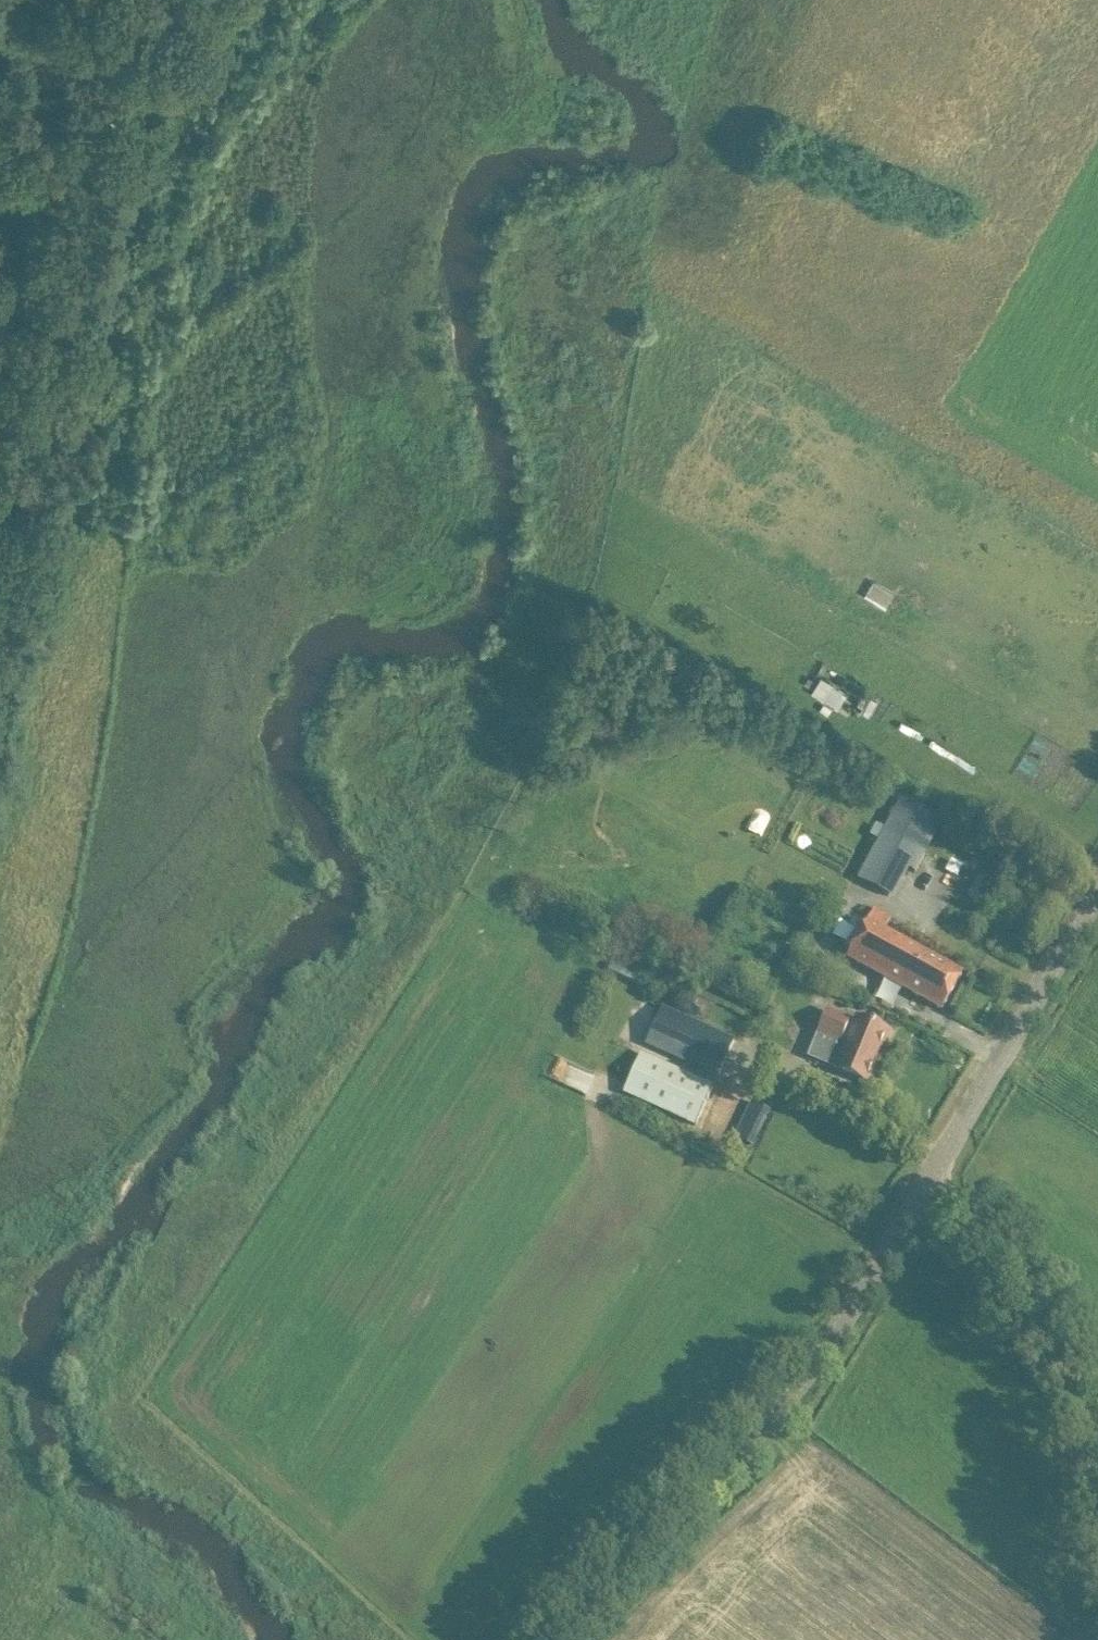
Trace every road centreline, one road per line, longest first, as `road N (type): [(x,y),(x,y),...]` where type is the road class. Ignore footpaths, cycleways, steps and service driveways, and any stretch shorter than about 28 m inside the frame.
road 1 (tertiary): [(561,1639),(807,1377),(1097,893)]

